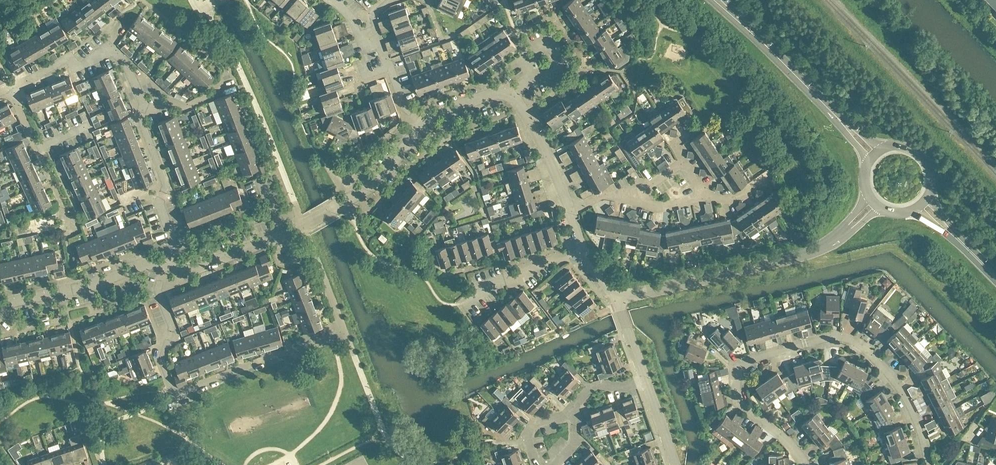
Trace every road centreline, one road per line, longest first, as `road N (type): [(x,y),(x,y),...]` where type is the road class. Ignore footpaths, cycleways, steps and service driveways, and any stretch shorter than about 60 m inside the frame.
road 1 (residential): [(804,464),(738,398),(738,372),(746,362),(792,345),(839,339),(857,344),(894,381),(926,464)]
road 2 (residential): [(617,296),(812,253),(874,203)]
road 3 (residential): [(293,352),(174,396),(164,357),(173,328),(157,290),(162,266)]
road 4 (primary): [(875,154),(718,0)]
road 5 (residential): [(143,114),(125,62),(101,47),(11,89)]
road 6 (residential): [(162,266),(12,301),(0,315)]
road 7 (residential): [(299,228),(346,333),(293,352)]
road 8 (track): [(343,202),(368,250),(419,273),(446,304),(464,303)]
road 9 (residential): [(171,268),(175,243),(158,202),(166,183),(143,114)]
road 10 (residential): [(307,223),(378,178),(423,120)]
road 11 (track): [(619,71),(633,102),(603,121),(646,182)]
road 12 (residential): [(299,228),(203,268),(171,268)]
road 13 (residential): [(464,303),(504,274),(582,248)]
road 14 (residential): [(508,94),(570,206)]
road 15 (residential): [(575,443),(543,464),(526,445),(535,423),(570,412)]

